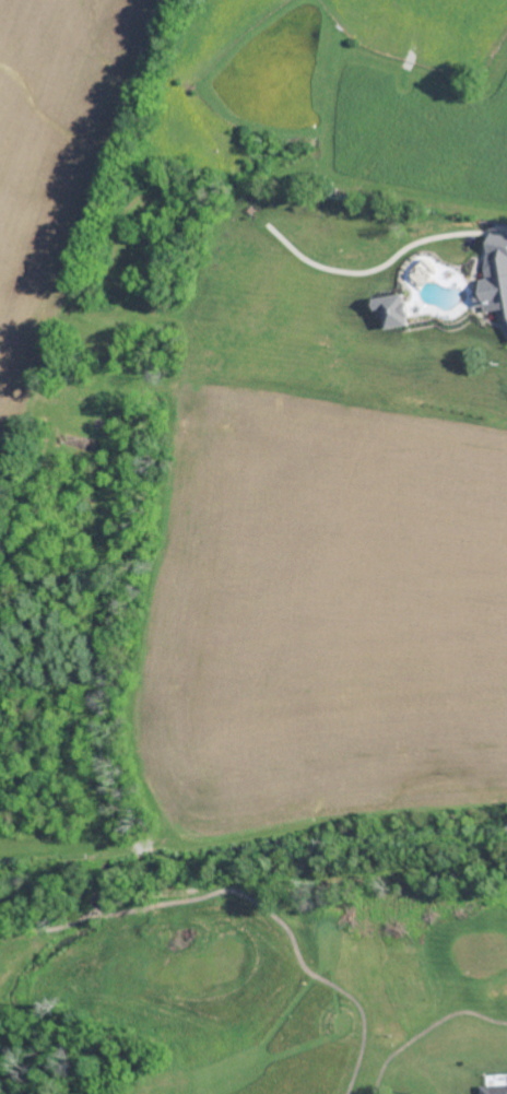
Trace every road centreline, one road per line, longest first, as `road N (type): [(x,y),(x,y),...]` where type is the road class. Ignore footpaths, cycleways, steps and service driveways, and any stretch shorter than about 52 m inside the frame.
road 1 (residential): [(213,1093),(382,851),(447,645),(401,527),(293,502),(0,505)]
road 2 (residential): [(333,510),(462,384),(506,384)]

